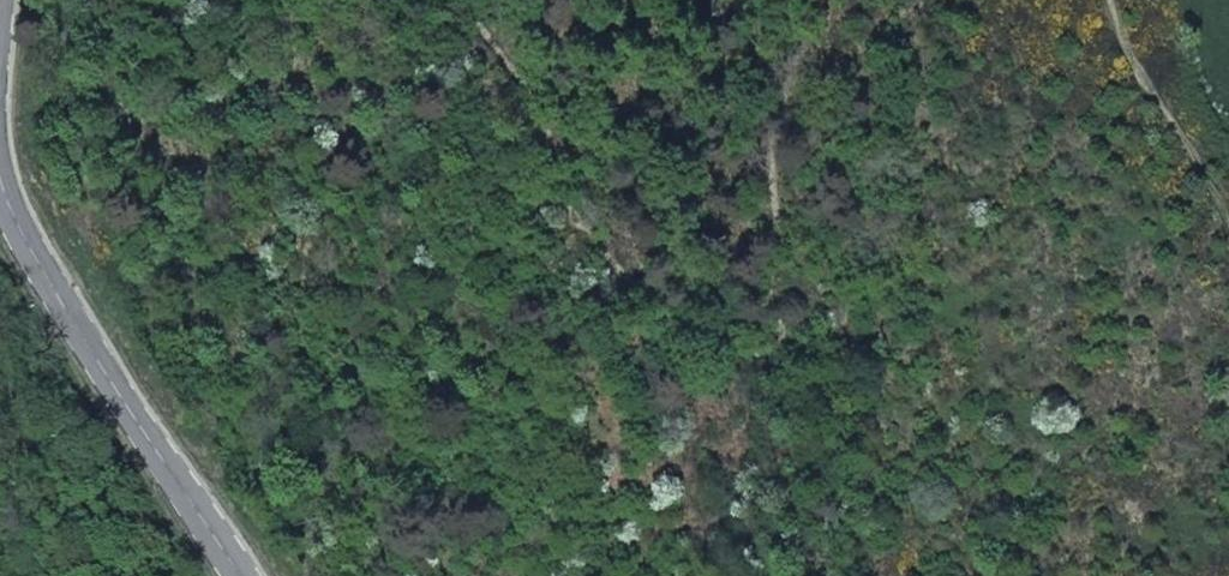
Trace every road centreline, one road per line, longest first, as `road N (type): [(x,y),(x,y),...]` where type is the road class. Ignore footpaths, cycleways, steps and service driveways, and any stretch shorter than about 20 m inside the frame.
road 1 (track): [(828,0),(786,88),(770,146),(778,282),(761,330),(719,330),(578,213),(546,120),(472,0)]
road 2 (secondary): [(15,0),(9,124),(19,175),(48,240),(245,575)]
road 3 (track): [(1228,177),(1137,38),(1123,0)]

